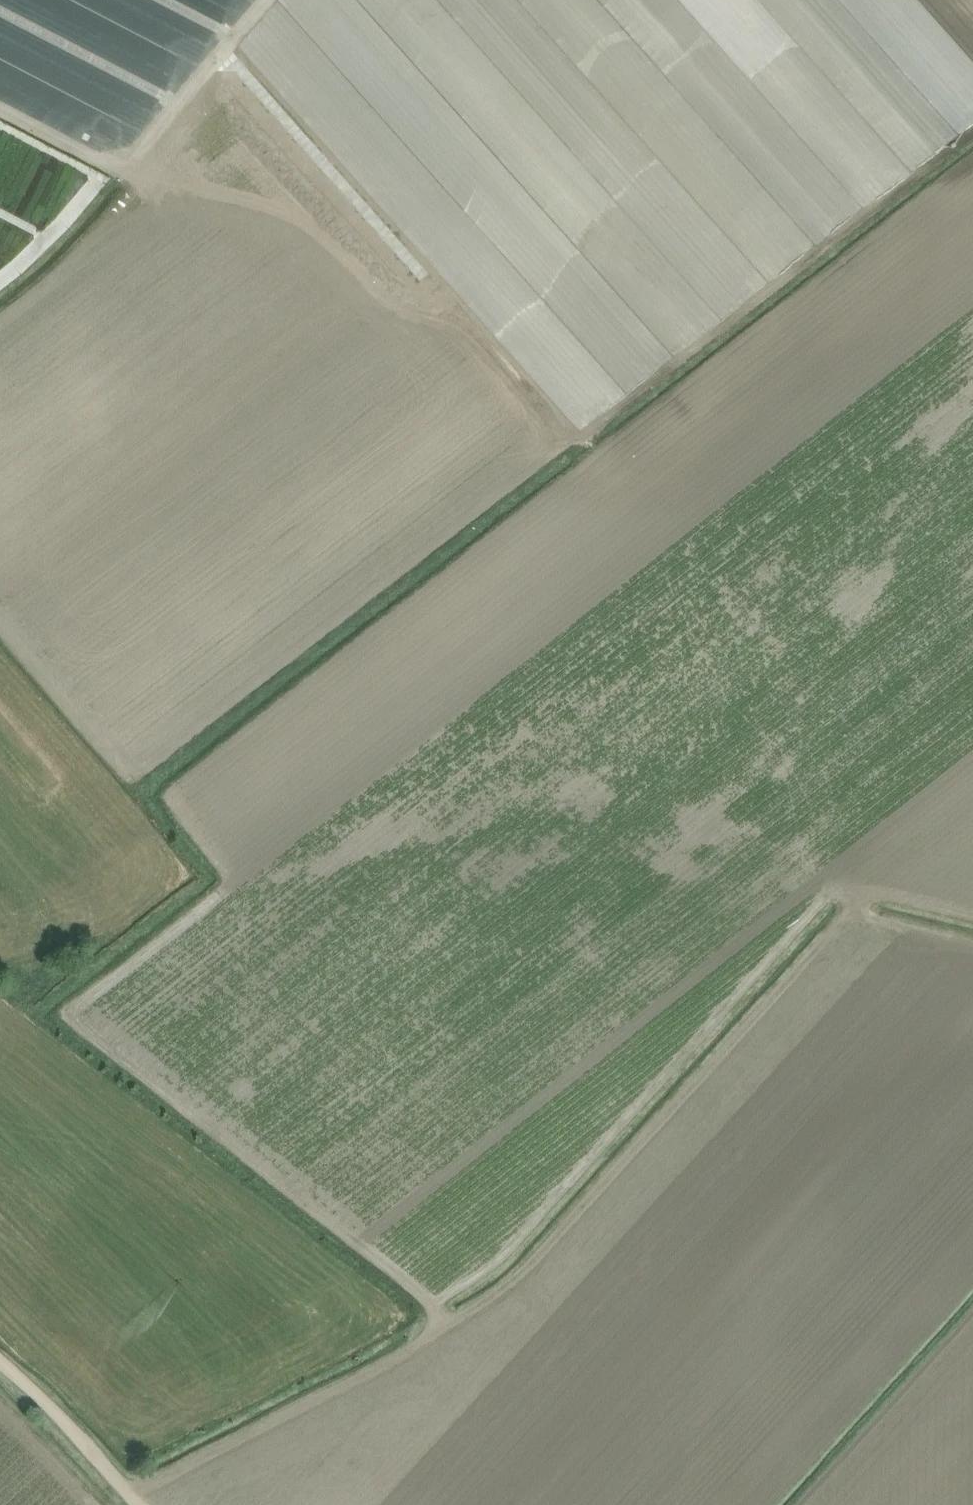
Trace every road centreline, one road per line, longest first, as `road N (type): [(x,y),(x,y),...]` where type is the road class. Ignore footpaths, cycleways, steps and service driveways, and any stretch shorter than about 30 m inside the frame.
road 1 (track): [(138,1504),(0,1356)]

